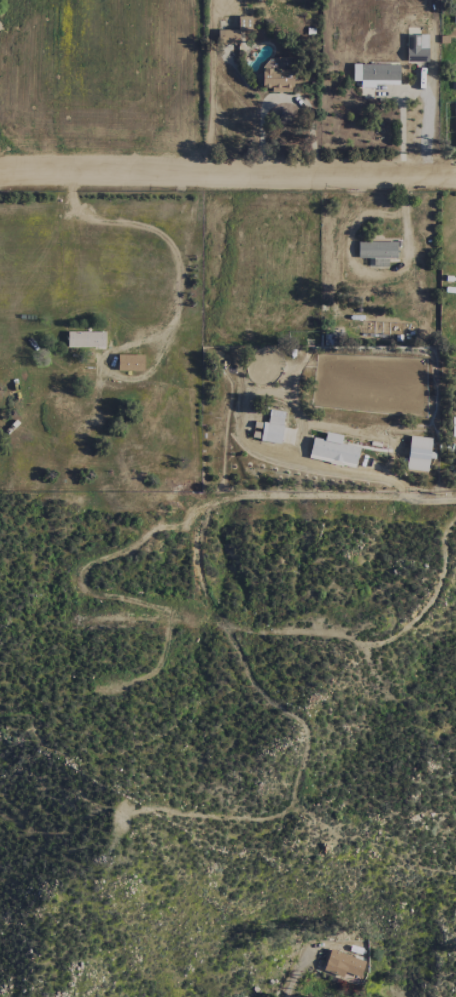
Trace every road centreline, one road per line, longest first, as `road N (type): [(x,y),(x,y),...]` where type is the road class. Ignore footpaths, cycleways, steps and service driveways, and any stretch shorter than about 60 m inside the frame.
road 1 (residential): [(455,177),(0,173)]

